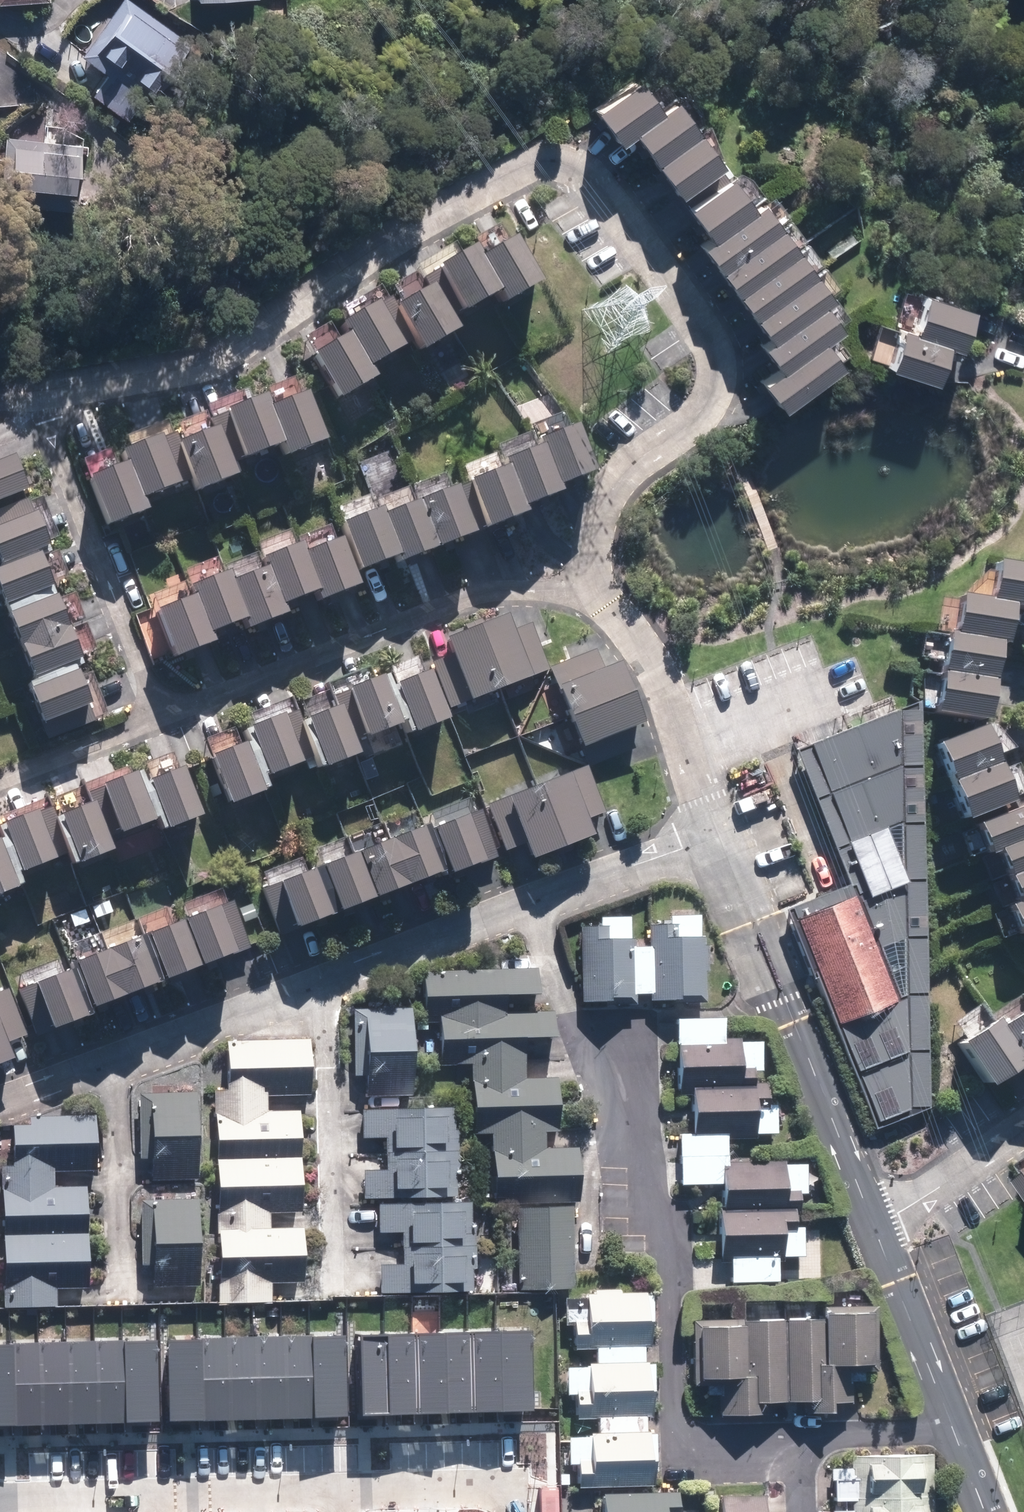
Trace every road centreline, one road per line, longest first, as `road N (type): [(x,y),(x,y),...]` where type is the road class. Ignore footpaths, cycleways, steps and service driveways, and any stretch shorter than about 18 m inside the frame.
road 1 (residential): [(26,389),(193,358),(531,156),(562,155),(587,166),(713,350),(707,399),(623,475),(603,508),(595,587)]
road 2 (residential): [(797,1438),(684,1445),(677,1433),(669,1255),(524,904)]
road 3 (residential): [(0,1500),(481,1488),(512,1511)]
road 4 (residential): [(595,587),(490,593),(154,721)]
road 5 (residential): [(875,1229),(720,830)]
road 6 (residential): [(154,721),(26,389)]
road 7 (residential): [(327,978),(336,1295)]
road 8 (residential): [(595,587),(641,637),(720,830)]
road 9 (residential): [(327,978),(110,1060)]
road 10 (residential): [(121,1288),(110,1060)]
road 11 (residential): [(957,1428),(875,1229)]
road 12 (residential): [(524,904),(327,978)]
road 13 (residential): [(720,830),(524,904)]
road 14 (residential): [(875,1229),(1023,1127)]
road 15 (residential): [(154,721),(0,779)]
road 16 (residential): [(957,1428),(797,1438)]

